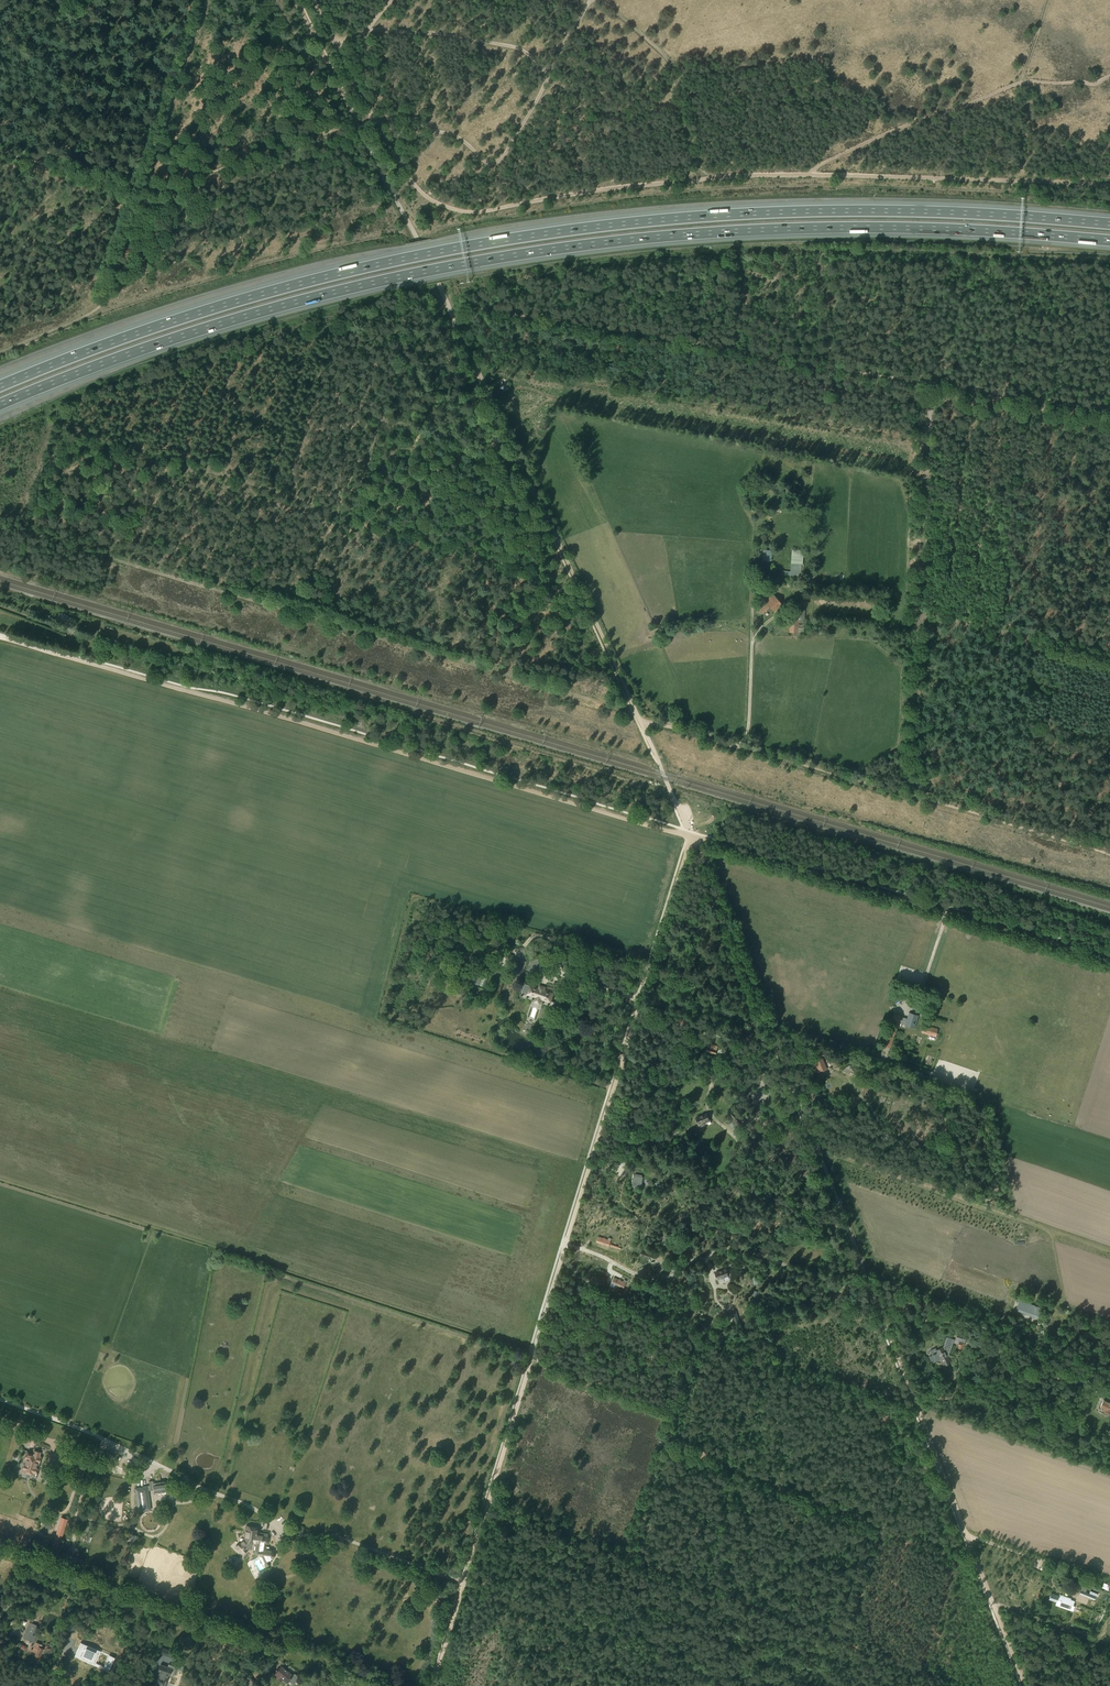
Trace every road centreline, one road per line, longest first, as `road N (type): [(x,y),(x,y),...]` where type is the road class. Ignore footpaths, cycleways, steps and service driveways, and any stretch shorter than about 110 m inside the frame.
road 1 (track): [(636,711),(31,534),(66,417),(86,401),(330,329),(436,335),(459,327)]
road 2 (motorway): [(0,404),(295,302),(528,253),(767,229),(1109,240)]
road 3 (motorway): [(1109,225),(829,211),(578,229),(285,287),(0,385)]
road 4 (track): [(376,121),(415,185),(462,211),(767,175),(1109,184)]
road 5 (track): [(698,840),(978,1565)]
road 6 (track): [(691,838),(0,638)]
road 7 (track): [(0,1180),(529,1352)]
road 8 (track): [(691,838),(531,1357)]
road 9 (track): [(60,440),(231,477),(534,571),(569,564)]
road 10 (track): [(531,1357),(670,1409),(670,1439),(683,1449),(978,1565)]
road 11 (track): [(917,381),(482,309),(453,316)]
road 12 (track): [(459,327),(641,722)]
road 13 (track): [(1109,960),(698,840)]
road 14 (track): [(531,1357),(433,1685)]
road 15 (track): [(376,121),(405,116),(496,163),(591,0)]
road 16 (track): [(809,175),(850,149),(1022,82),(1109,77)]
road 17 (track): [(819,1154),(1109,1251)]
road 18 (track): [(900,792),(641,722)]
road 19 (track): [(142,188),(357,128)]
road 20 (track): [(1109,854),(900,792)]
road 21 (track): [(600,0),(668,59),(689,146),(706,178)]
road 22 (track): [(357,128),(453,316)]
road 23 (track): [(919,613),(930,410)]
road 24 (track): [(206,0),(142,188)]
road 25 (track): [(365,30),(519,49),(546,80)]
road 26 (track): [(919,613),(1109,659)]
road 27 (track): [(1109,411),(917,381)]
road 28 (track): [(403,333),(350,516)]
road 29 (track): [(839,1204),(723,1187),(705,1173),(690,1128)]
road 30 (track): [(900,792),(912,767),(919,613)]
road 31 (track): [(1015,1209),(977,1196),(945,1157),(879,1124)]
road 32 (track): [(0,150),(142,188)]
road 33 (track): [(752,608),(748,728),(734,747)]
road 34 (track): [(296,0),(357,128)]
road 35 (track): [(0,353),(106,300),(125,303)]
road 36 (track): [(978,1565),(1025,1685)]

